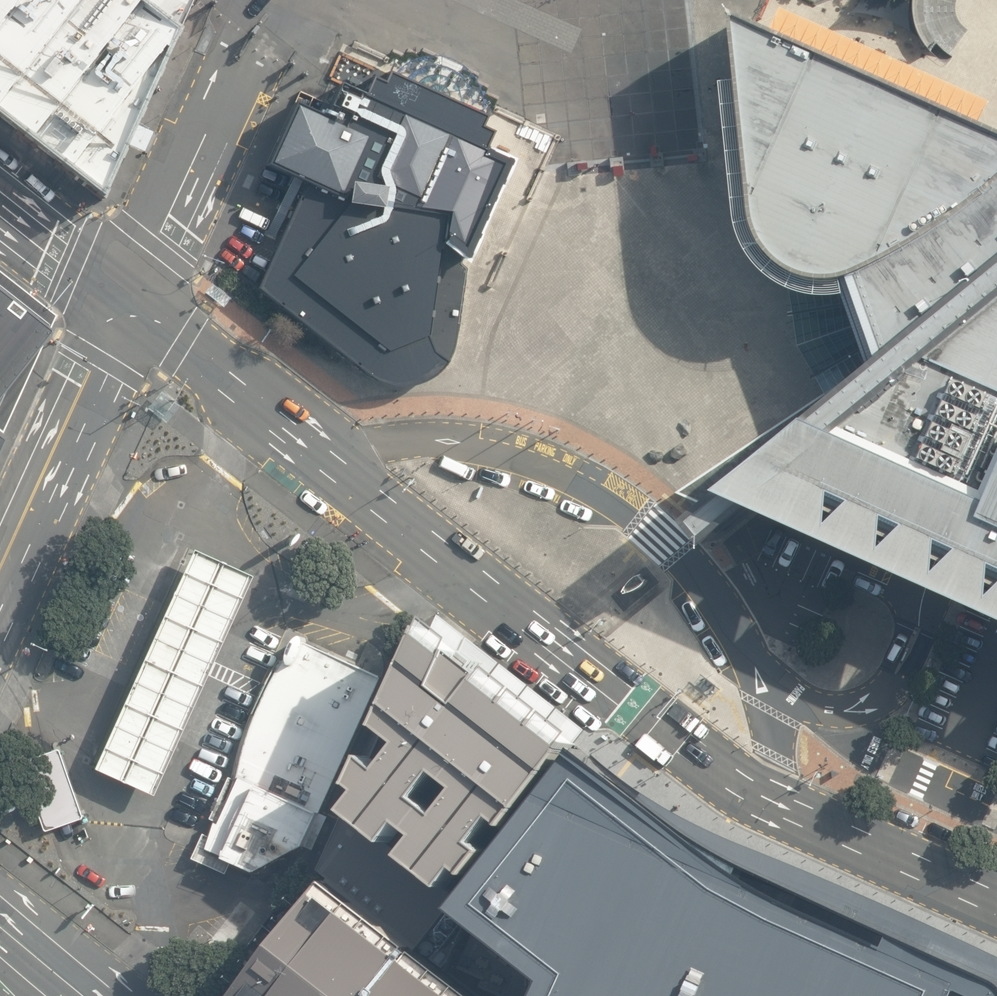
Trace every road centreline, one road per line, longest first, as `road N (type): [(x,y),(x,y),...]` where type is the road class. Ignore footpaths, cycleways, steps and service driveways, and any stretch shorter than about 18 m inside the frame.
road 1 (primary): [(127,307),(702,757),(783,807),(996,903)]
road 2 (residential): [(251,37),(127,307)]
road 3 (secondary): [(127,307),(0,572)]
road 4 (primary): [(0,207),(127,307)]

